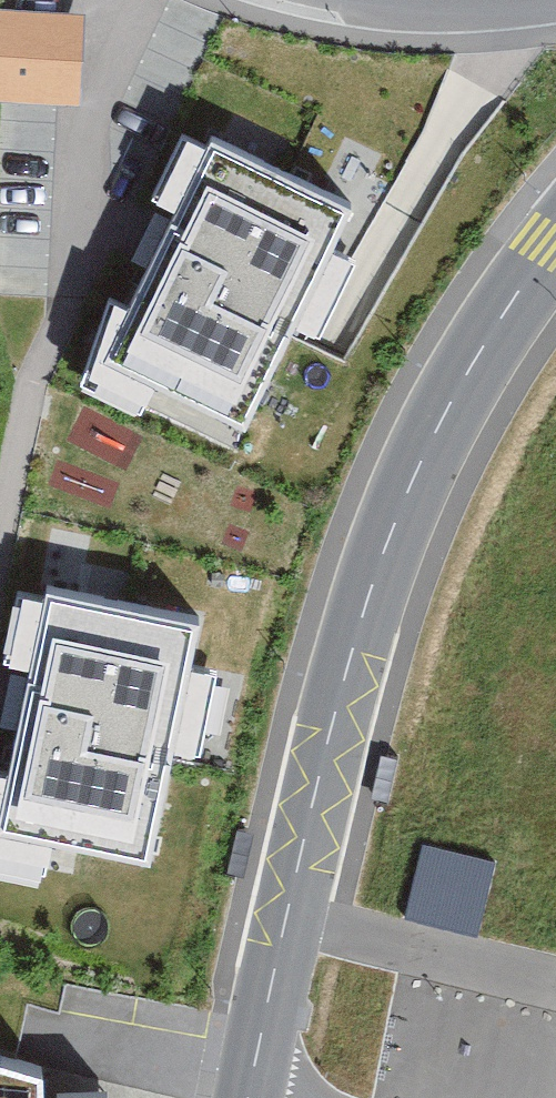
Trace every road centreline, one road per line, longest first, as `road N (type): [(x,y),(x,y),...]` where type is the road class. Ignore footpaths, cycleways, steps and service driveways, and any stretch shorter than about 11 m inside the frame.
road 1 (secondary): [(245,1097),(280,918),(391,534),(473,362),(555,238)]
road 2 (residential): [(527,0),(376,0)]

